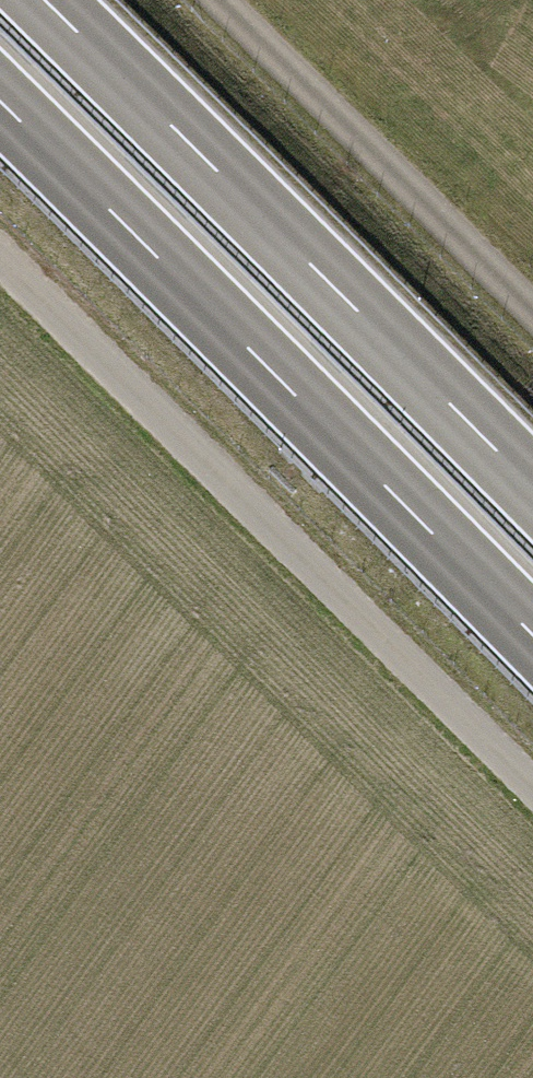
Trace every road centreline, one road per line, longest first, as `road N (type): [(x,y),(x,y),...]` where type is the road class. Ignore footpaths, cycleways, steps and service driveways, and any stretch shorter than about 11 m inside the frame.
road 1 (trunk): [(0,101),(532,634)]
road 2 (track): [(532,791),(0,262)]
road 3 (trunk): [(532,486),(46,0)]
road 4 (track): [(532,324),(206,0)]

